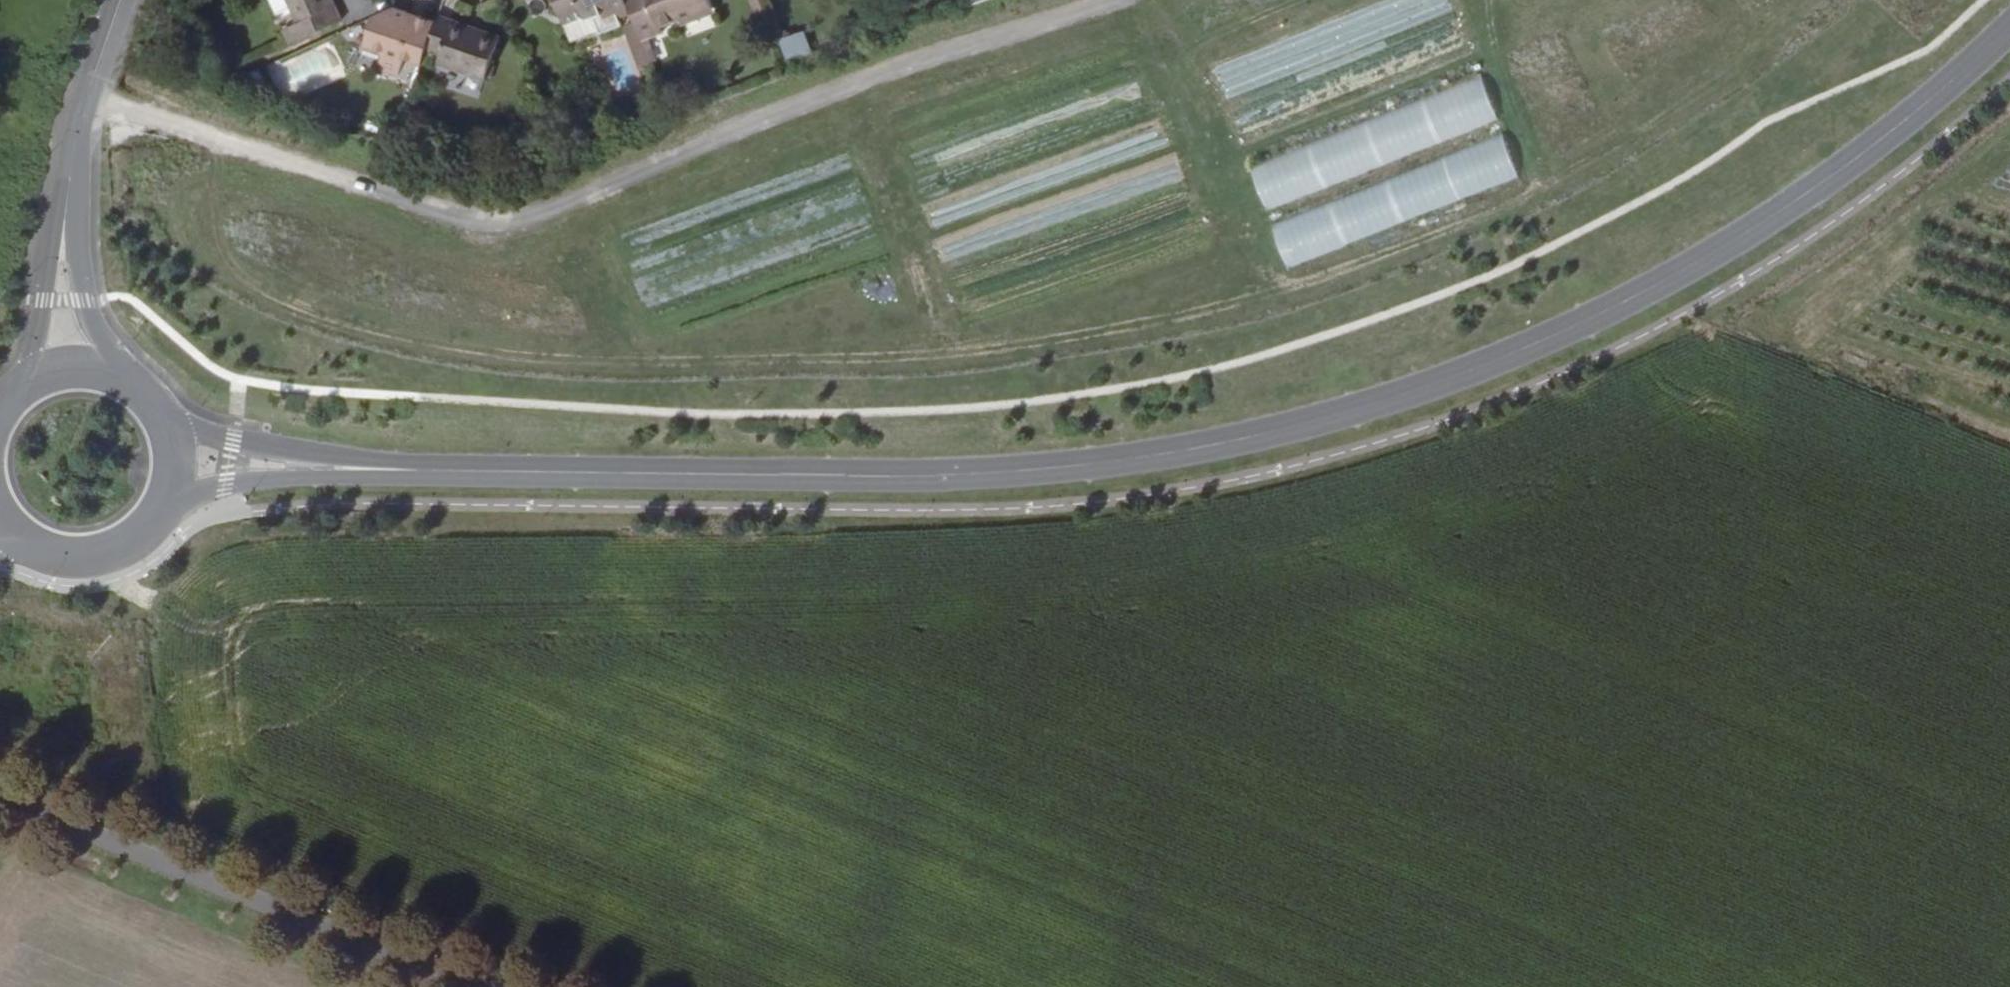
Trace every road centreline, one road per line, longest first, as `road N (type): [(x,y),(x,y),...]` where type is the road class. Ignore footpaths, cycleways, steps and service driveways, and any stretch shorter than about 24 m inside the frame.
road 1 (secondary): [(178,460),(950,477),(1145,457),(1348,411),(1484,364),(1630,298),(1751,229),(1863,155),(2009,24)]
road 2 (secondary): [(69,368),(62,300),(70,172),(123,0)]
road 3 (secondary): [(0,521),(22,544),(55,559),(90,562),(125,552),(153,531),(172,500),(178,460)]
road 4 (secondary): [(178,460),(157,404),(132,382),(69,368)]

